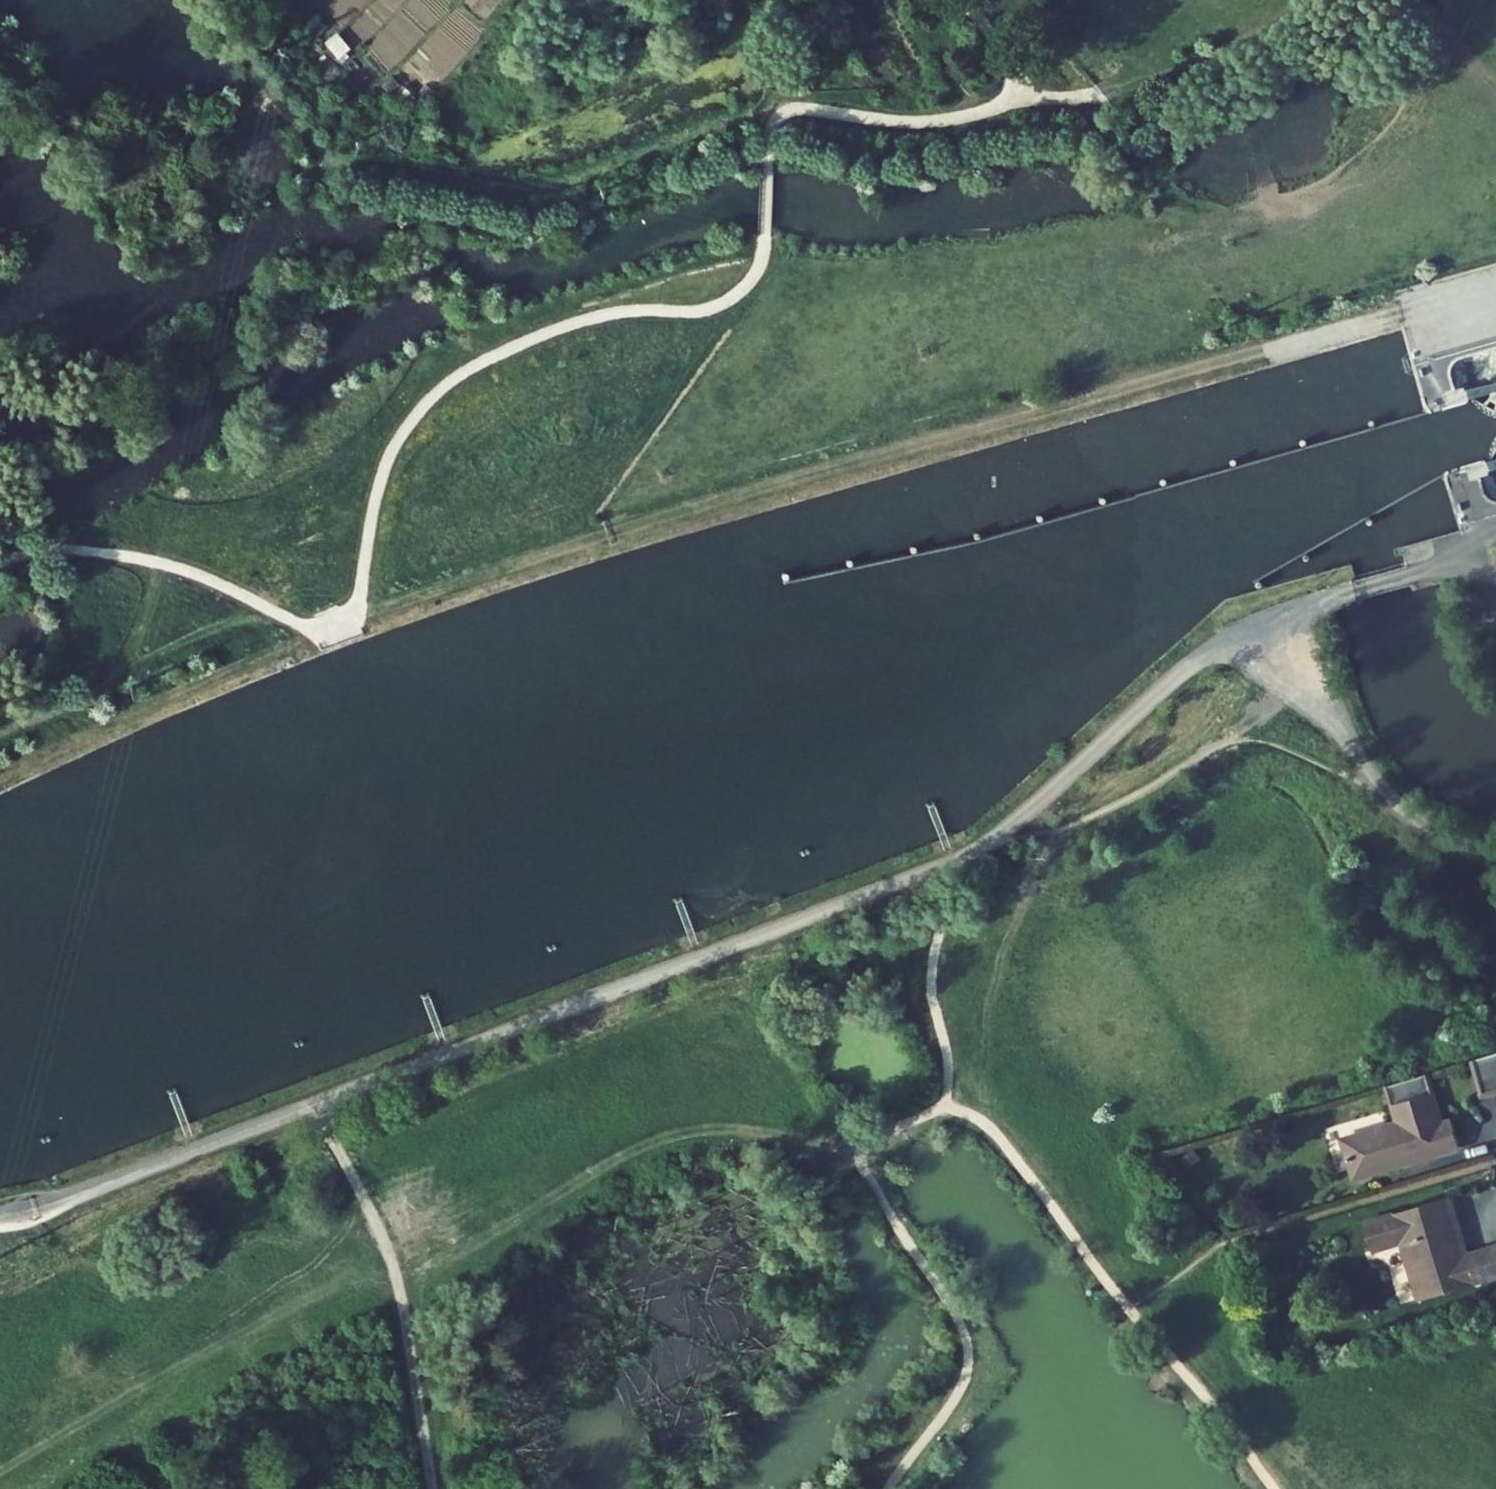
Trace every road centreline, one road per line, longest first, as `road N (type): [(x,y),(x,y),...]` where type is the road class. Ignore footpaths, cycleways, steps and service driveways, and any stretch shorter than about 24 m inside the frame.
road 1 (track): [(1402,311),(377,616)]

